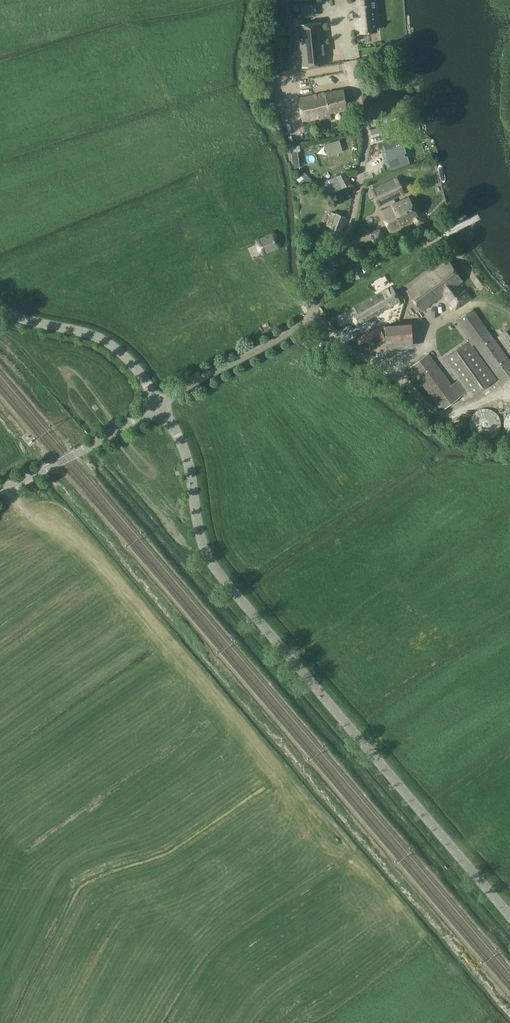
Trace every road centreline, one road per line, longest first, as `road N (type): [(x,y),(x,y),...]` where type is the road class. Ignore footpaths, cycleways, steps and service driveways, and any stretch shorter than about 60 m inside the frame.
road 1 (unclassified): [(509,916),(211,561),(185,450),(159,404)]
road 2 (unclassified): [(159,404),(311,314),(353,216),(366,146),(349,61)]
road 3 (track): [(311,314),(437,414),(509,394)]
road 4 (unclassified): [(159,404),(129,360),(100,338),(0,309)]
road 5 (unclassified): [(0,490),(159,404)]

